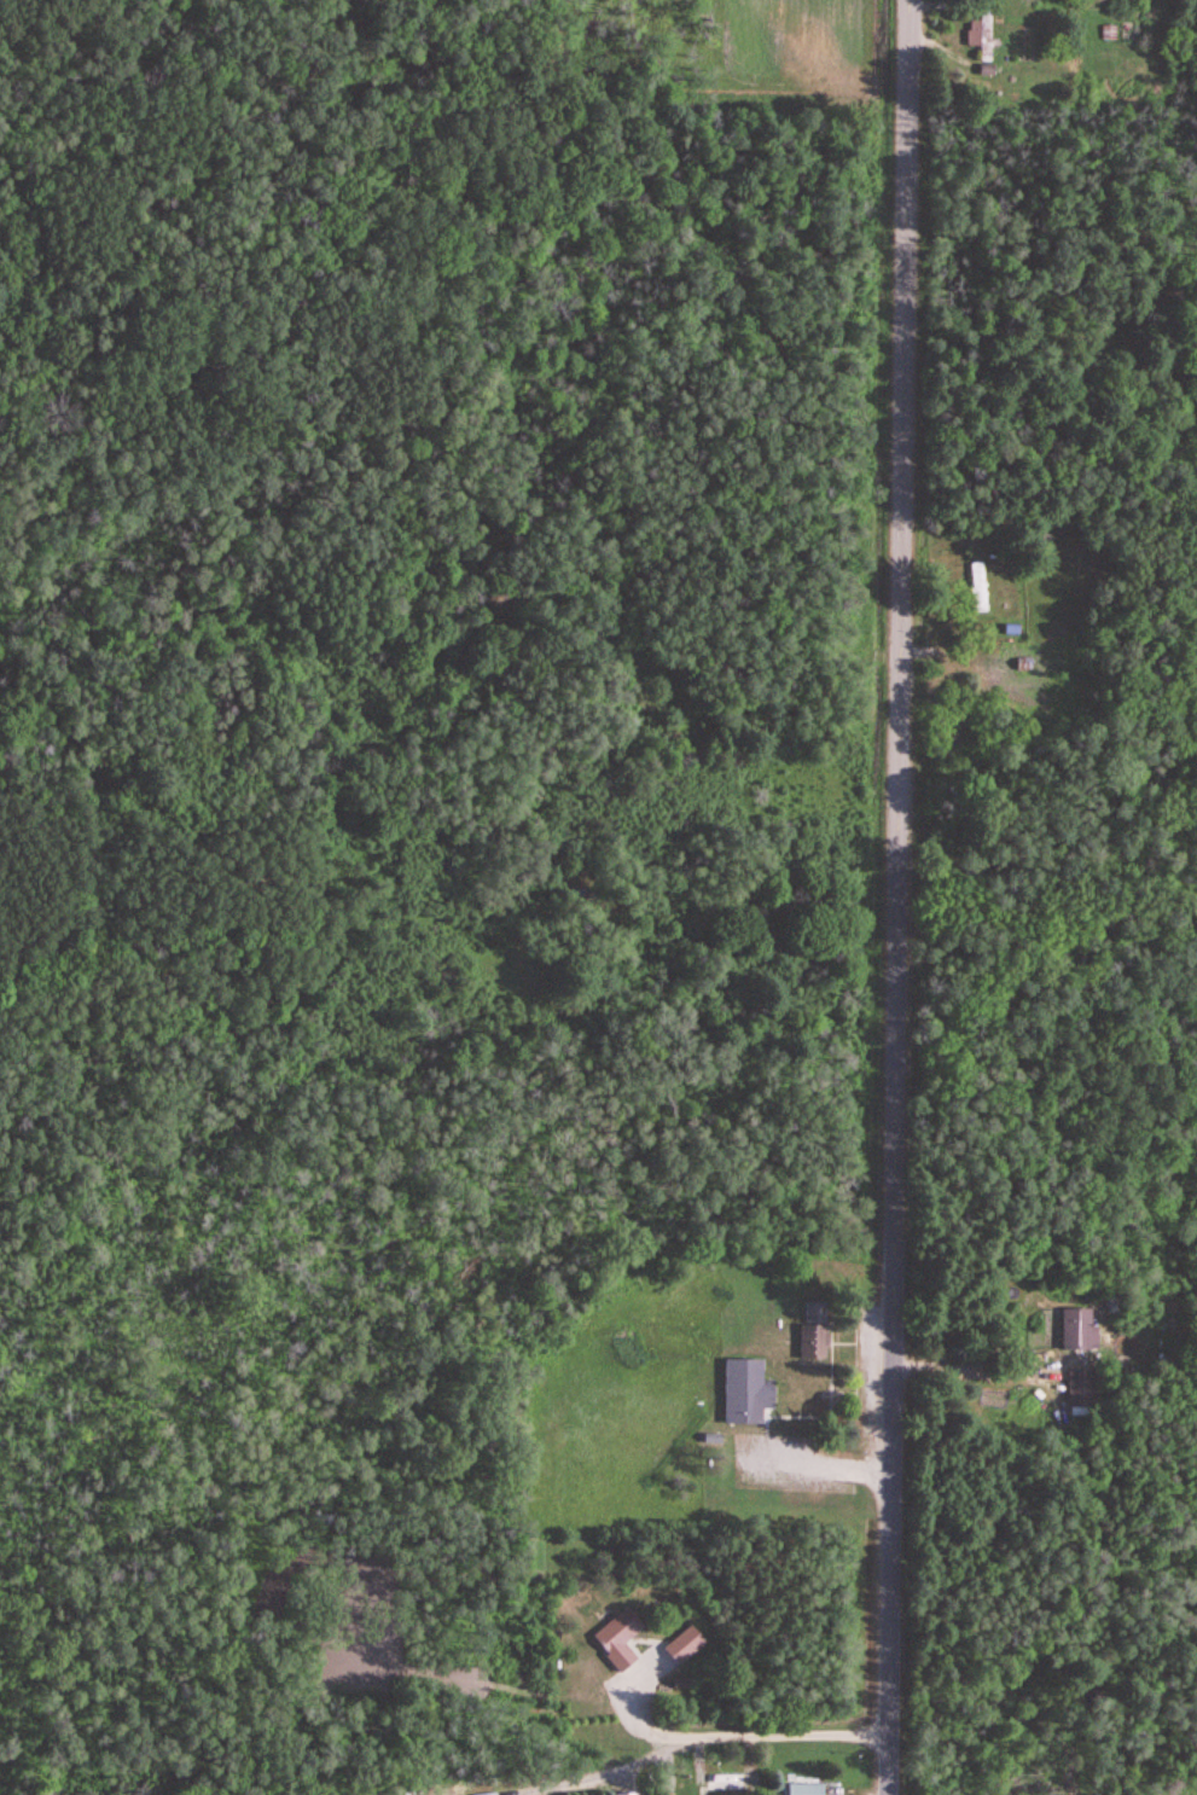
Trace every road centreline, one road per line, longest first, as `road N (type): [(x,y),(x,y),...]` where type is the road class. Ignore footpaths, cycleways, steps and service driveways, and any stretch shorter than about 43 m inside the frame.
road 1 (residential): [(882,1794),(908,0)]

